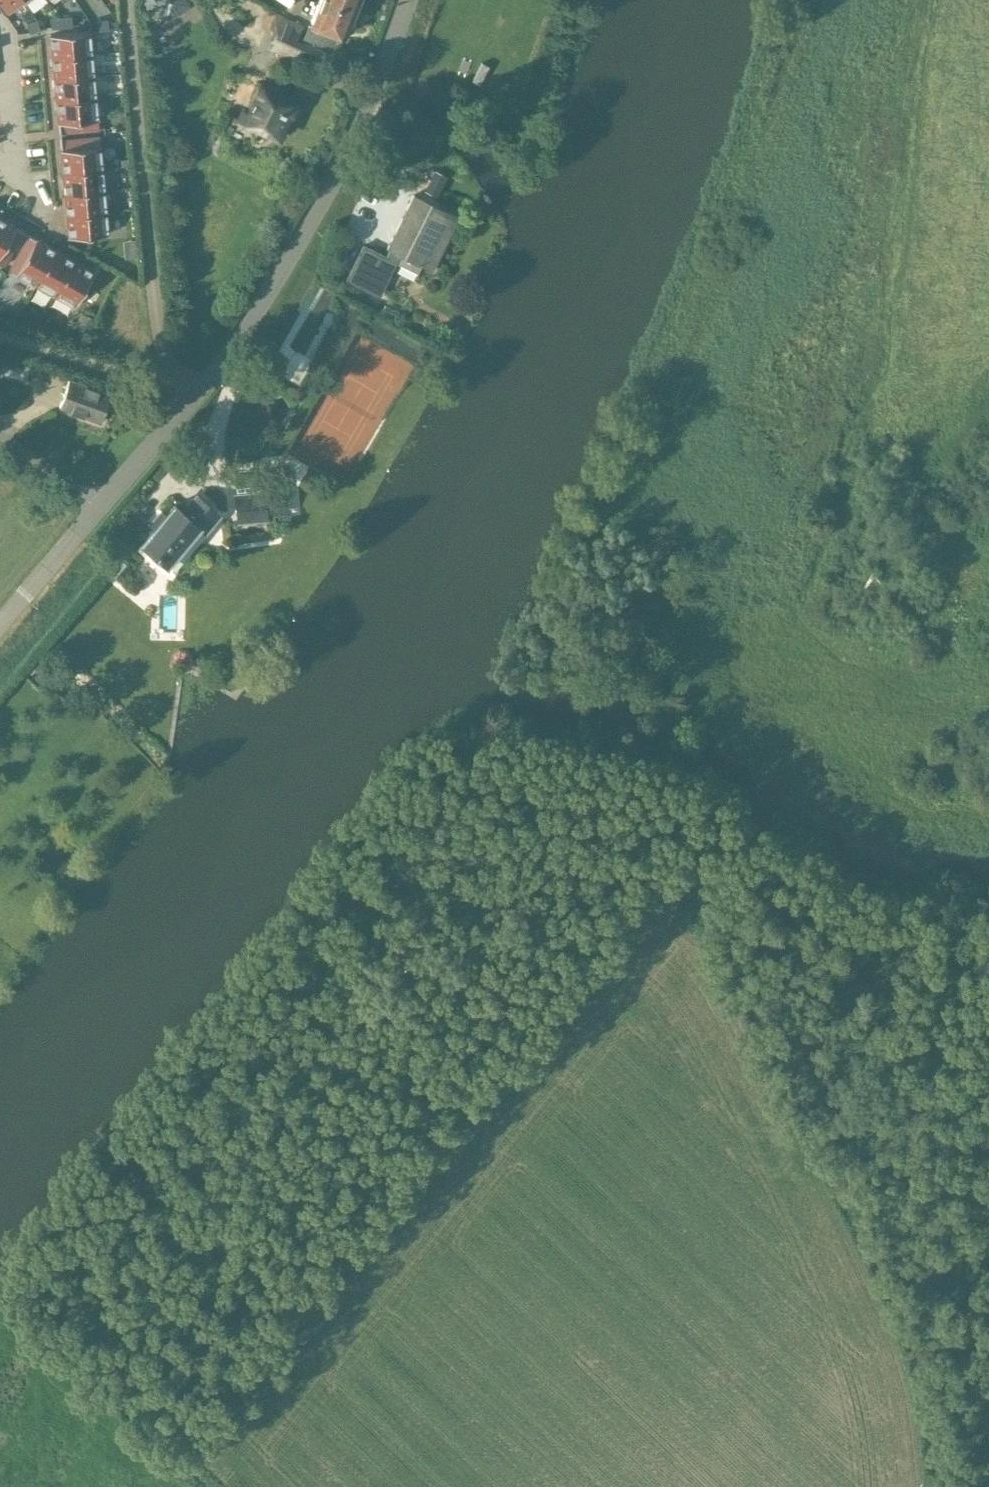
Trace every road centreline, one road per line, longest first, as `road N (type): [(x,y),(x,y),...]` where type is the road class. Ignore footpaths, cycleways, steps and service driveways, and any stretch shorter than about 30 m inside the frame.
road 1 (track): [(988,696),(918,692),(801,623),(796,603),(836,527),(840,459),(875,396),(913,272),(946,0)]
road 2 (tertiary): [(187,396),(250,321),(329,186),(405,0)]
road 3 (residential): [(187,396),(168,371),(150,264),(126,0)]
road 4 (tertiary): [(0,622),(97,504)]
road 5 (tertiary): [(97,504),(187,396)]
road 6 (track): [(126,375),(0,336)]

